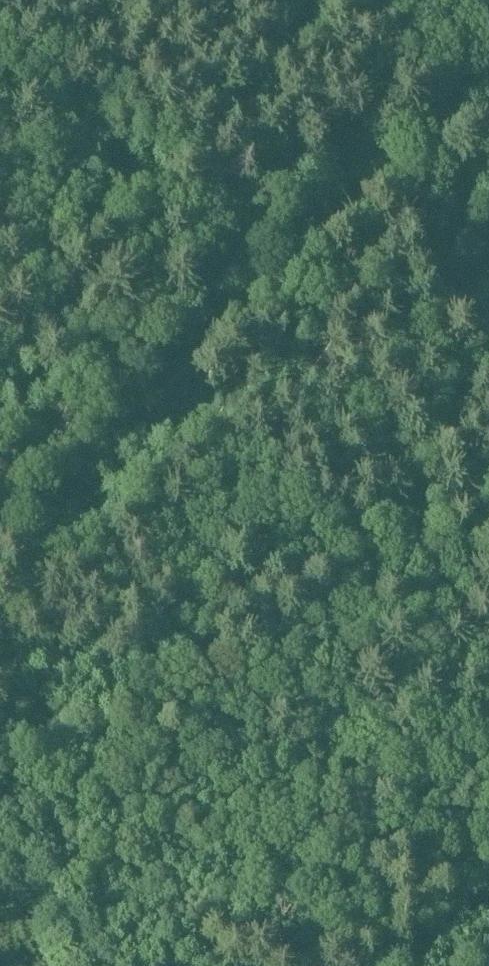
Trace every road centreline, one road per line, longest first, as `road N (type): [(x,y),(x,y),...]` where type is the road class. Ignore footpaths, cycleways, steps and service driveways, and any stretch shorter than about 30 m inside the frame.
road 1 (track): [(0,536),(224,335),(488,57)]
road 2 (track): [(311,965),(380,884),(389,845),(426,796),(488,676)]

